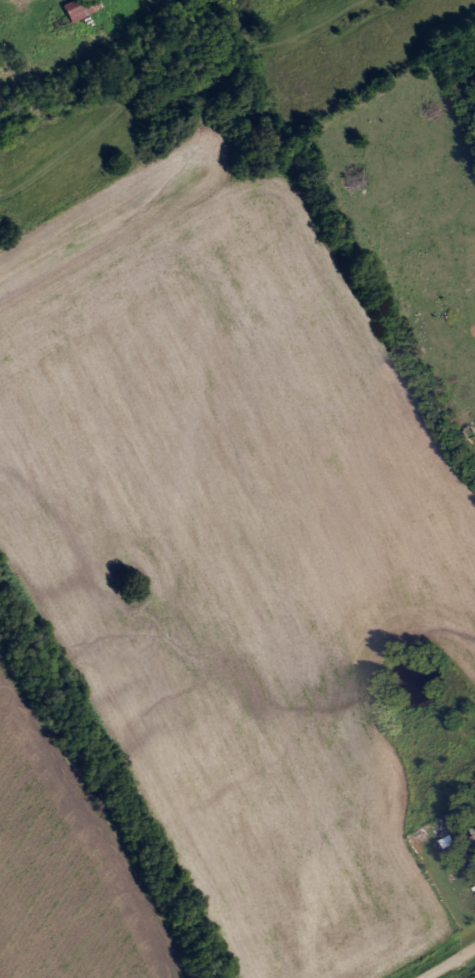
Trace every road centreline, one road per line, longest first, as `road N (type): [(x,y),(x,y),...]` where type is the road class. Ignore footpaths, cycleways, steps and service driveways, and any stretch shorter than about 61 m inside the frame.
road 1 (residential): [(0,244),(138,153)]

